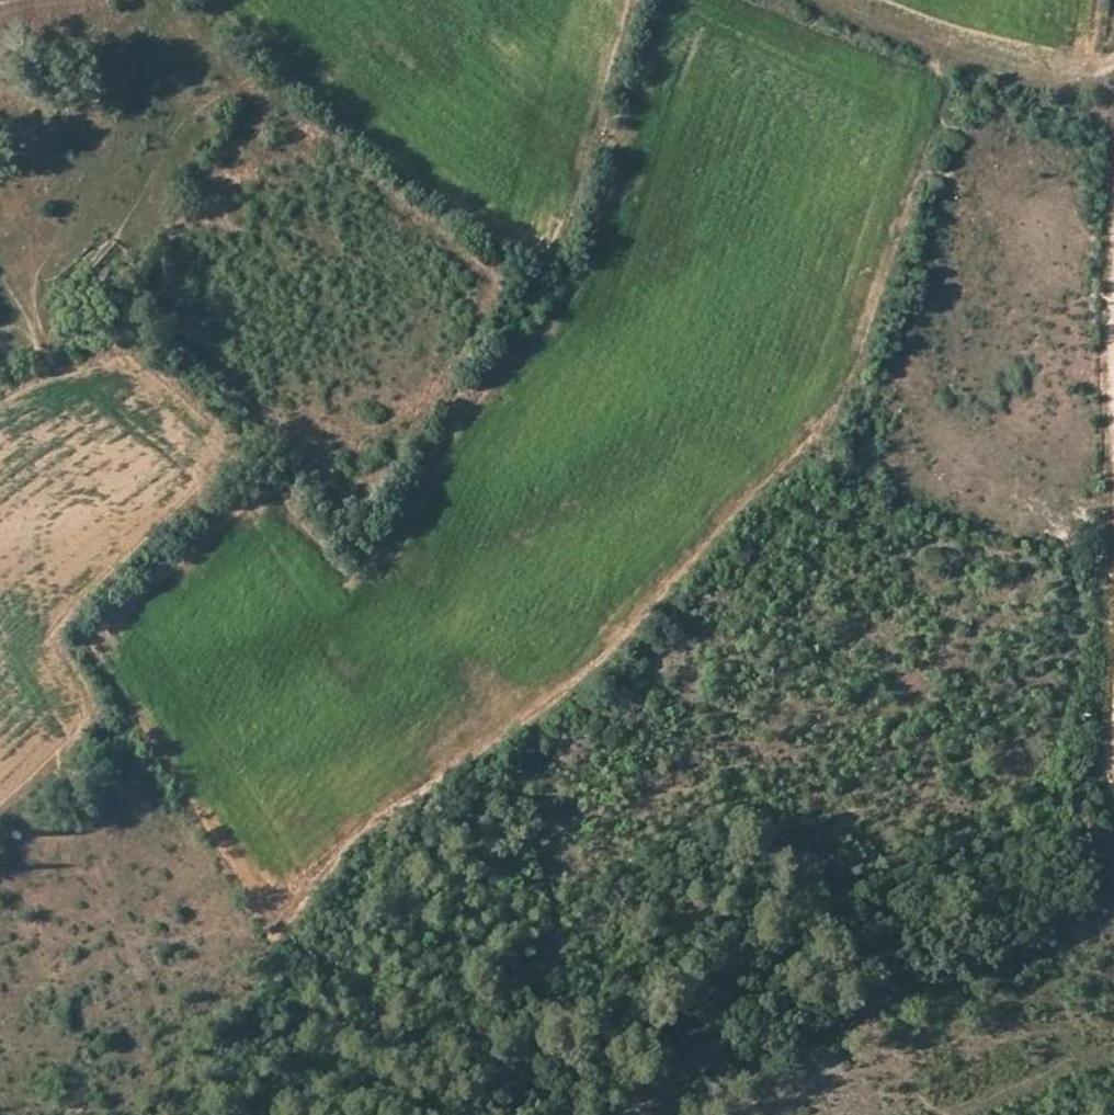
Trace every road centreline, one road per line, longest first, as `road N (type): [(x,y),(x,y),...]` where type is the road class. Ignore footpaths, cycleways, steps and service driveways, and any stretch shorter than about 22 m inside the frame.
road 1 (track): [(1113,797),(1093,774),(1113,648)]

